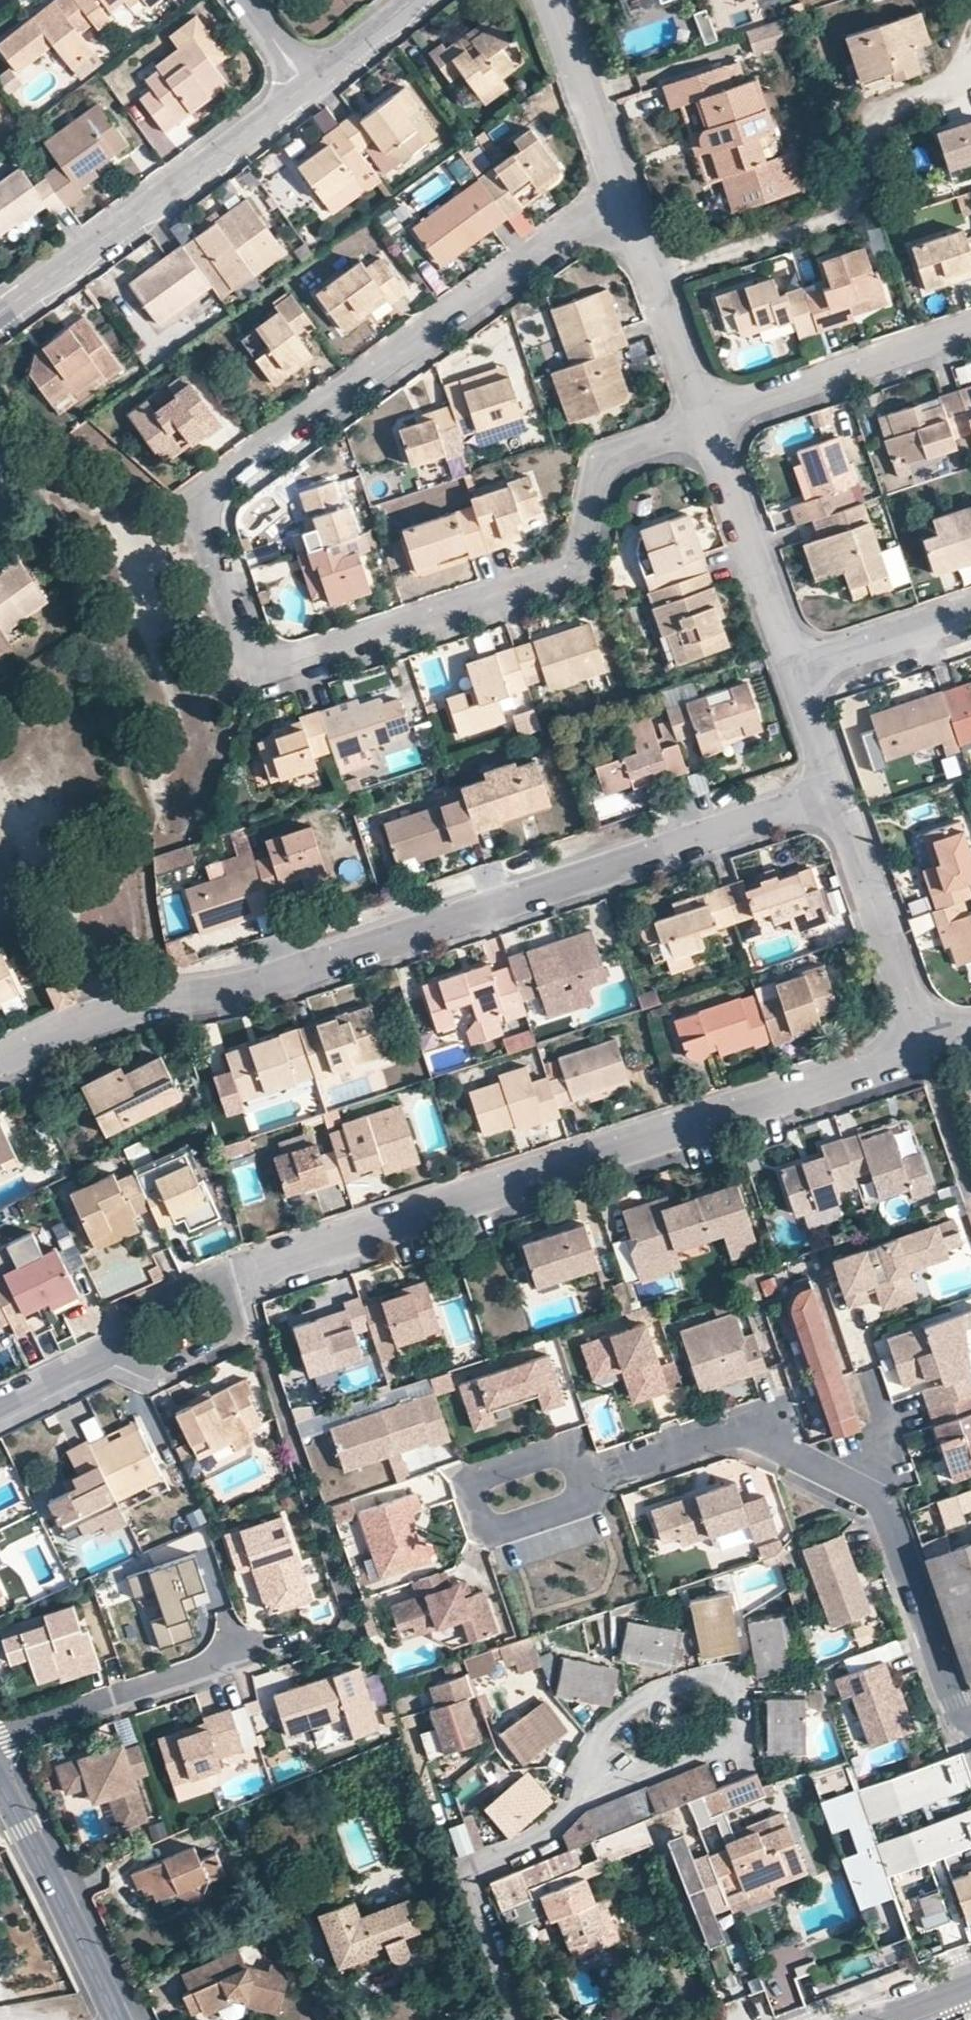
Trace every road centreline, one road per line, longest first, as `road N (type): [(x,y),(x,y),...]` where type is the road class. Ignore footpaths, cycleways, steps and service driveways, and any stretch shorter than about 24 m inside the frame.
road 1 (residential): [(706,419),(614,455),(569,571),(269,668),(257,661),(205,509),(214,490),(624,193)]
road 2 (residential): [(0,1057),(88,1017),(242,987),(834,789)]
road 3 (residential): [(925,1044),(240,1282)]
road 4 (residential): [(970,1718),(955,1702),(888,1507),(877,1496),(744,1432),(586,1474)]
road 5 (residential): [(0,311),(308,82)]
road 6 (residential): [(592,1784),(608,1722),(681,1679),(731,1677),(741,1695),(728,1740),(655,1770)]
road 7 (residential): [(592,1784),(538,1835),(484,1862),(477,1879),(521,2019)]
road 8 (residential): [(586,1474),(566,1452),(545,1455),(482,1476),(471,1499),(484,1525),(497,1527),(580,1501),(589,1482)]
road 9 (residential): [(970,325),(706,419)]
road 10 (residential): [(834,789),(925,1044)]
road 11 (residential): [(118,2019),(0,1785)]
road 12 (residential): [(246,1649),(0,1739)]
road 13 (residential): [(706,419),(795,664)]
road 14 (residential): [(624,193),(706,419)]
road 15 (residential): [(554,0),(624,193)]
road 16 (residential): [(970,607),(795,664)]
road 17 (residential): [(112,1350),(153,1360),(230,1327),(240,1313),(240,1282)]
road 18 (residential): [(240,1282),(198,1285),(126,1313),(112,1350)]
road 19 (residential): [(970,1187),(925,1044)]
road 20 (residential): [(308,82),(415,0)]
road 21 (residential): [(795,664),(834,789)]
road 22 (residential): [(112,1350),(0,1404)]

